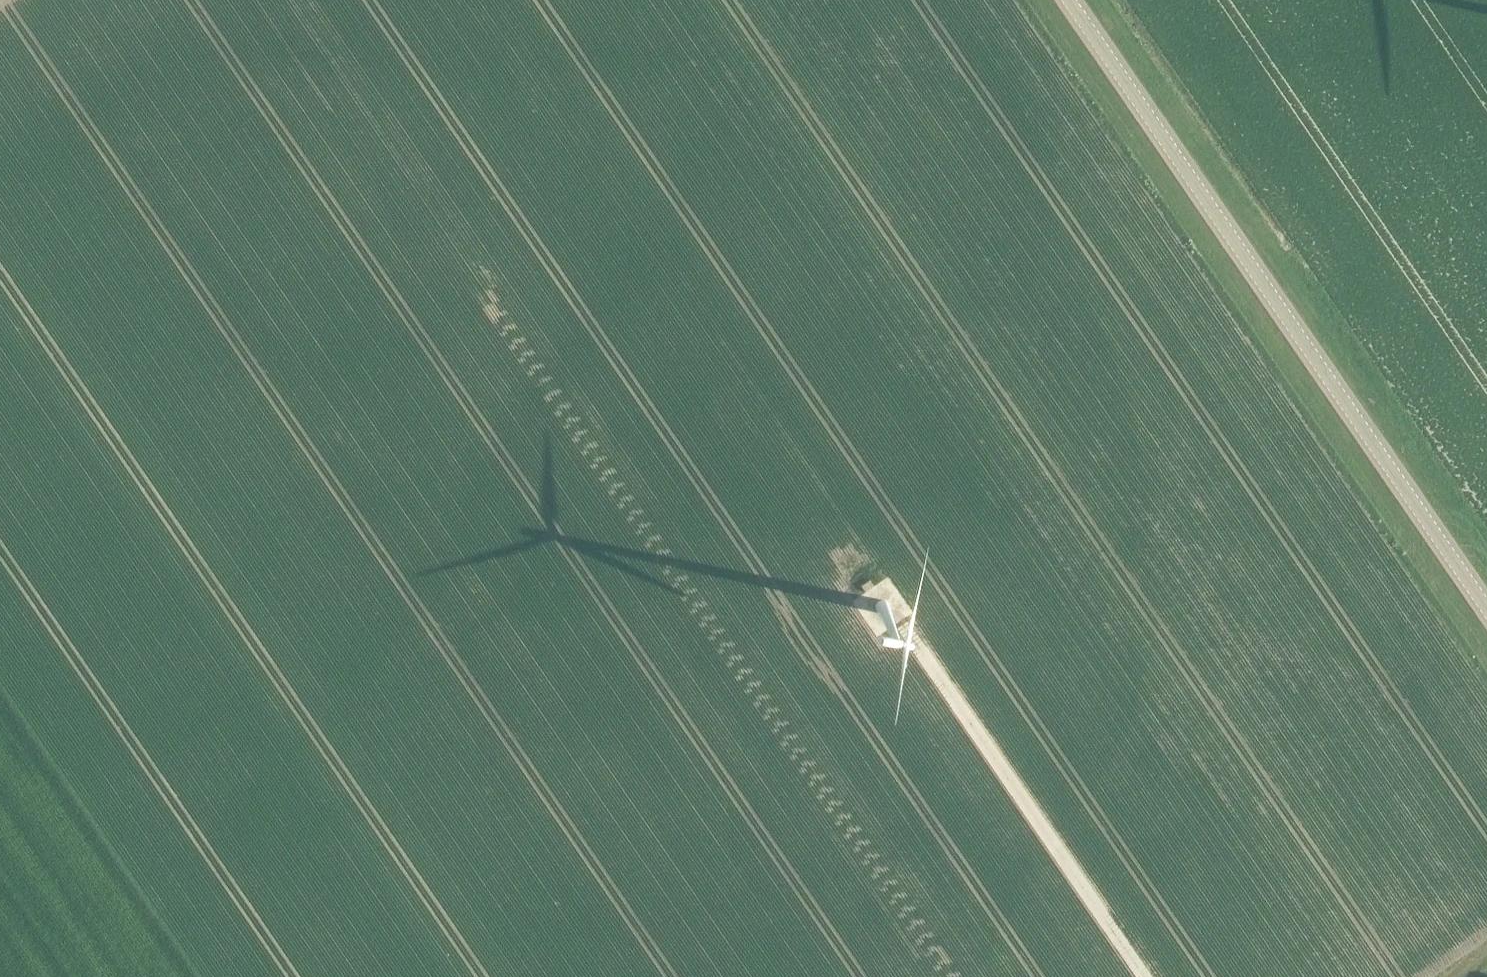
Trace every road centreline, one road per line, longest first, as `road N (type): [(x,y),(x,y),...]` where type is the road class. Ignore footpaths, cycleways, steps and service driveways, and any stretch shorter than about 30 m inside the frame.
road 1 (tertiary): [(1486,631),(1313,342),(1082,0)]

